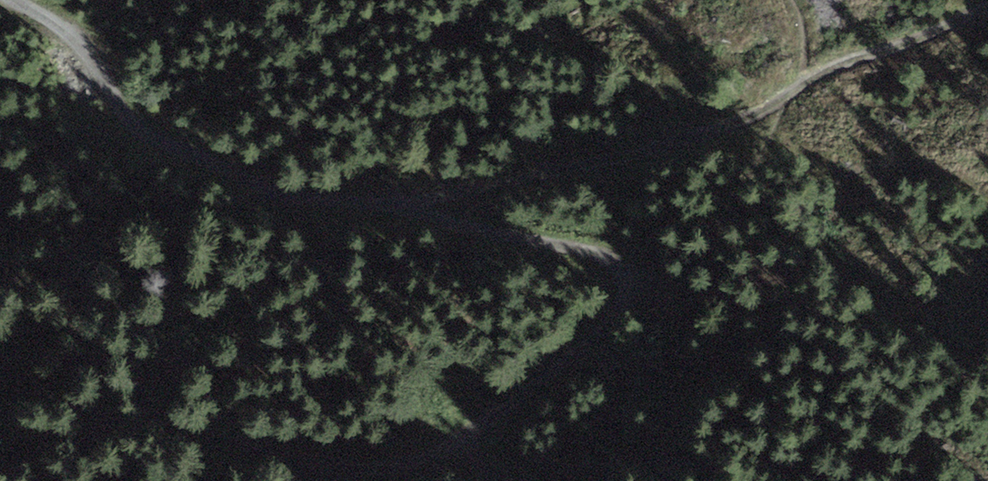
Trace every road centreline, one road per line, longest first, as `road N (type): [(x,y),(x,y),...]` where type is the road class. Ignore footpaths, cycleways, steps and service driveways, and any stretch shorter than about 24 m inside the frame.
road 1 (track): [(8,0),(93,40),(134,133),(296,197),(393,207),(610,256),(627,287)]
road 2 (track): [(393,207),(712,133),(849,59),(919,39),(987,6)]
road 3 (track): [(463,439),(403,468),(356,474),(136,420),(0,462)]
road 4 (track): [(627,287),(601,332),(463,439)]

